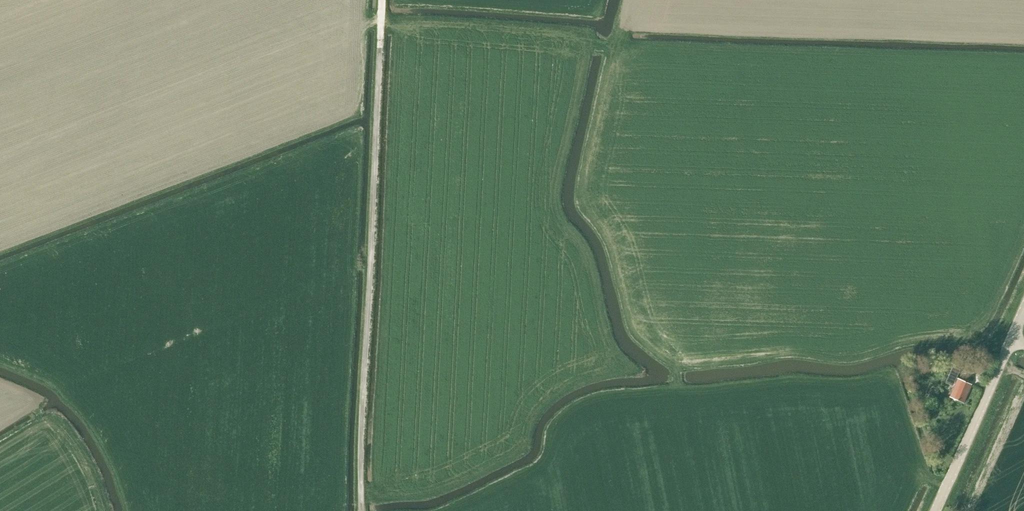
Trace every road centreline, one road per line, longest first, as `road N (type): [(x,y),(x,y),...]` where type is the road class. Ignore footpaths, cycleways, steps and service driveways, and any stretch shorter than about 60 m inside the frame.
road 1 (tertiary): [(933,510),(1009,342)]

